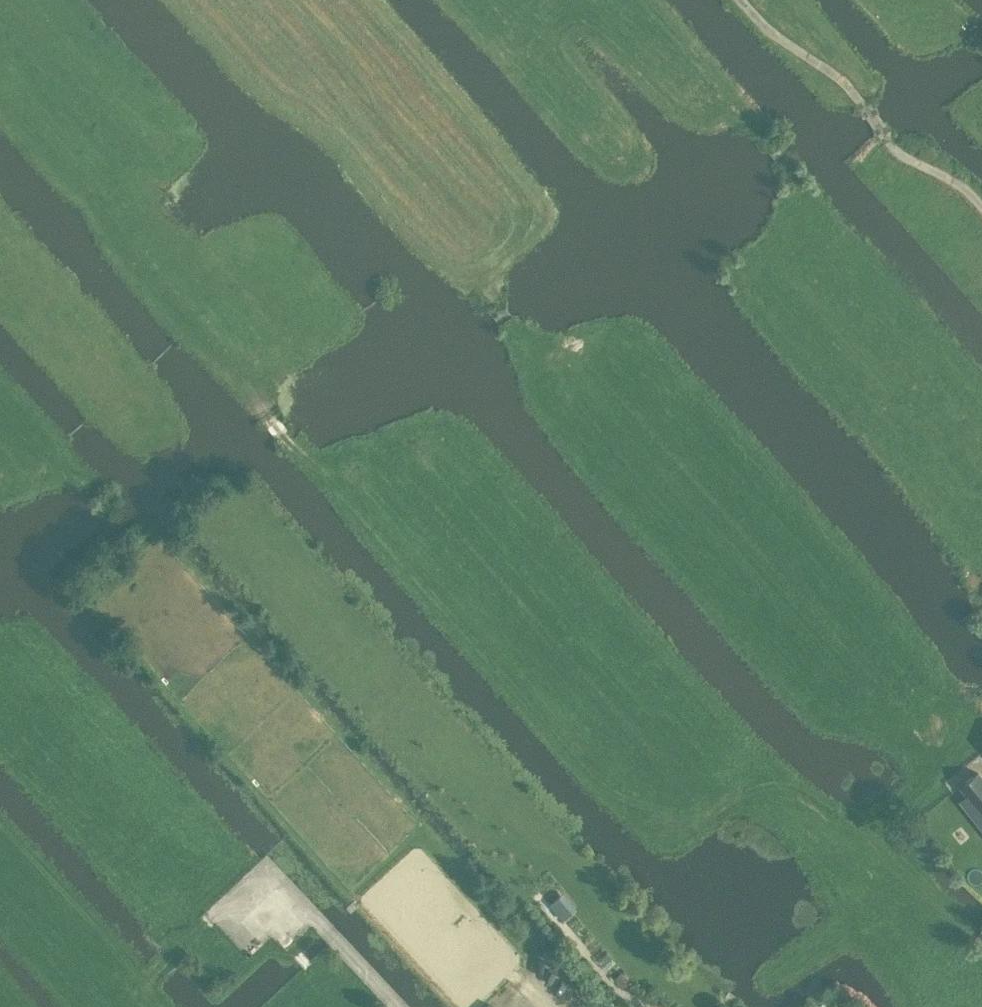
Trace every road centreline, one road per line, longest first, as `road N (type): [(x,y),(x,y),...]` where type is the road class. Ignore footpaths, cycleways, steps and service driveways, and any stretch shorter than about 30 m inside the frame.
road 1 (track): [(981,203),(959,177),(903,160),(845,82),(766,28),(742,0)]

